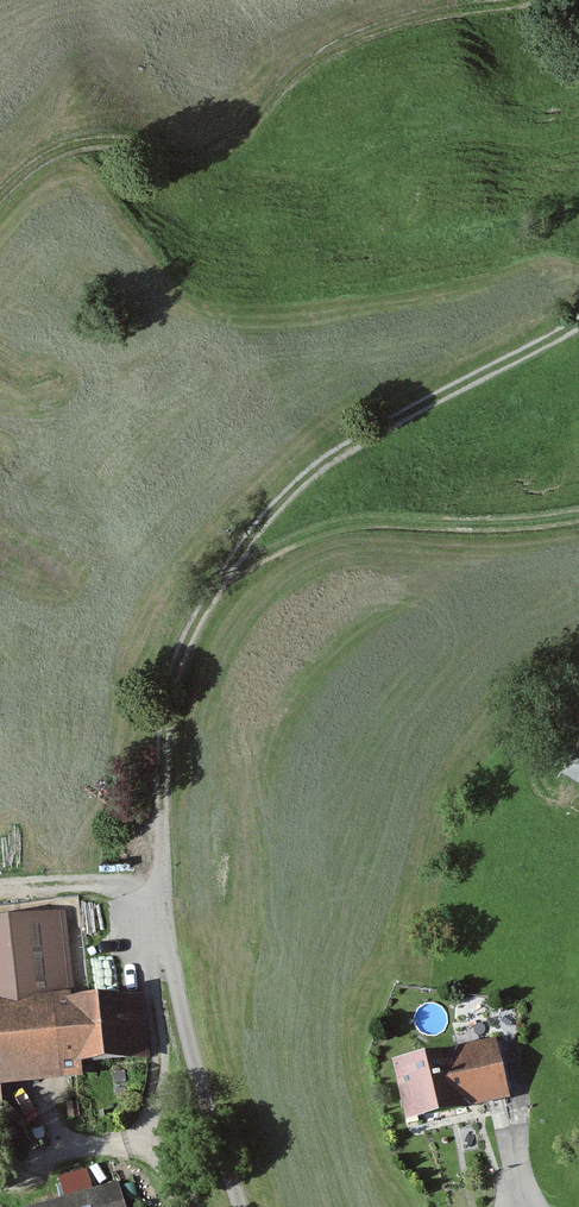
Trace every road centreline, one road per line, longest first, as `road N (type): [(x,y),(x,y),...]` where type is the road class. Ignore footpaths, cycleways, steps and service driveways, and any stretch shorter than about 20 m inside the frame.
road 1 (track): [(578,321),(348,445),(268,513),(215,587),(179,657),(161,724),(162,810)]
road 2 (track): [(0,209),(58,154),(90,144),(146,175),(198,168),(244,138),(316,71),(458,48),(578,1)]
road 3 (unclassified): [(162,810),(169,915),(193,1033),(242,1206)]
road 4 (track): [(215,587),(270,546),(336,523),(578,519)]
road 5 (track): [(142,1157),(171,1041),(149,935),(169,915)]
road 6 (track): [(149,935),(123,894),(0,890)]

